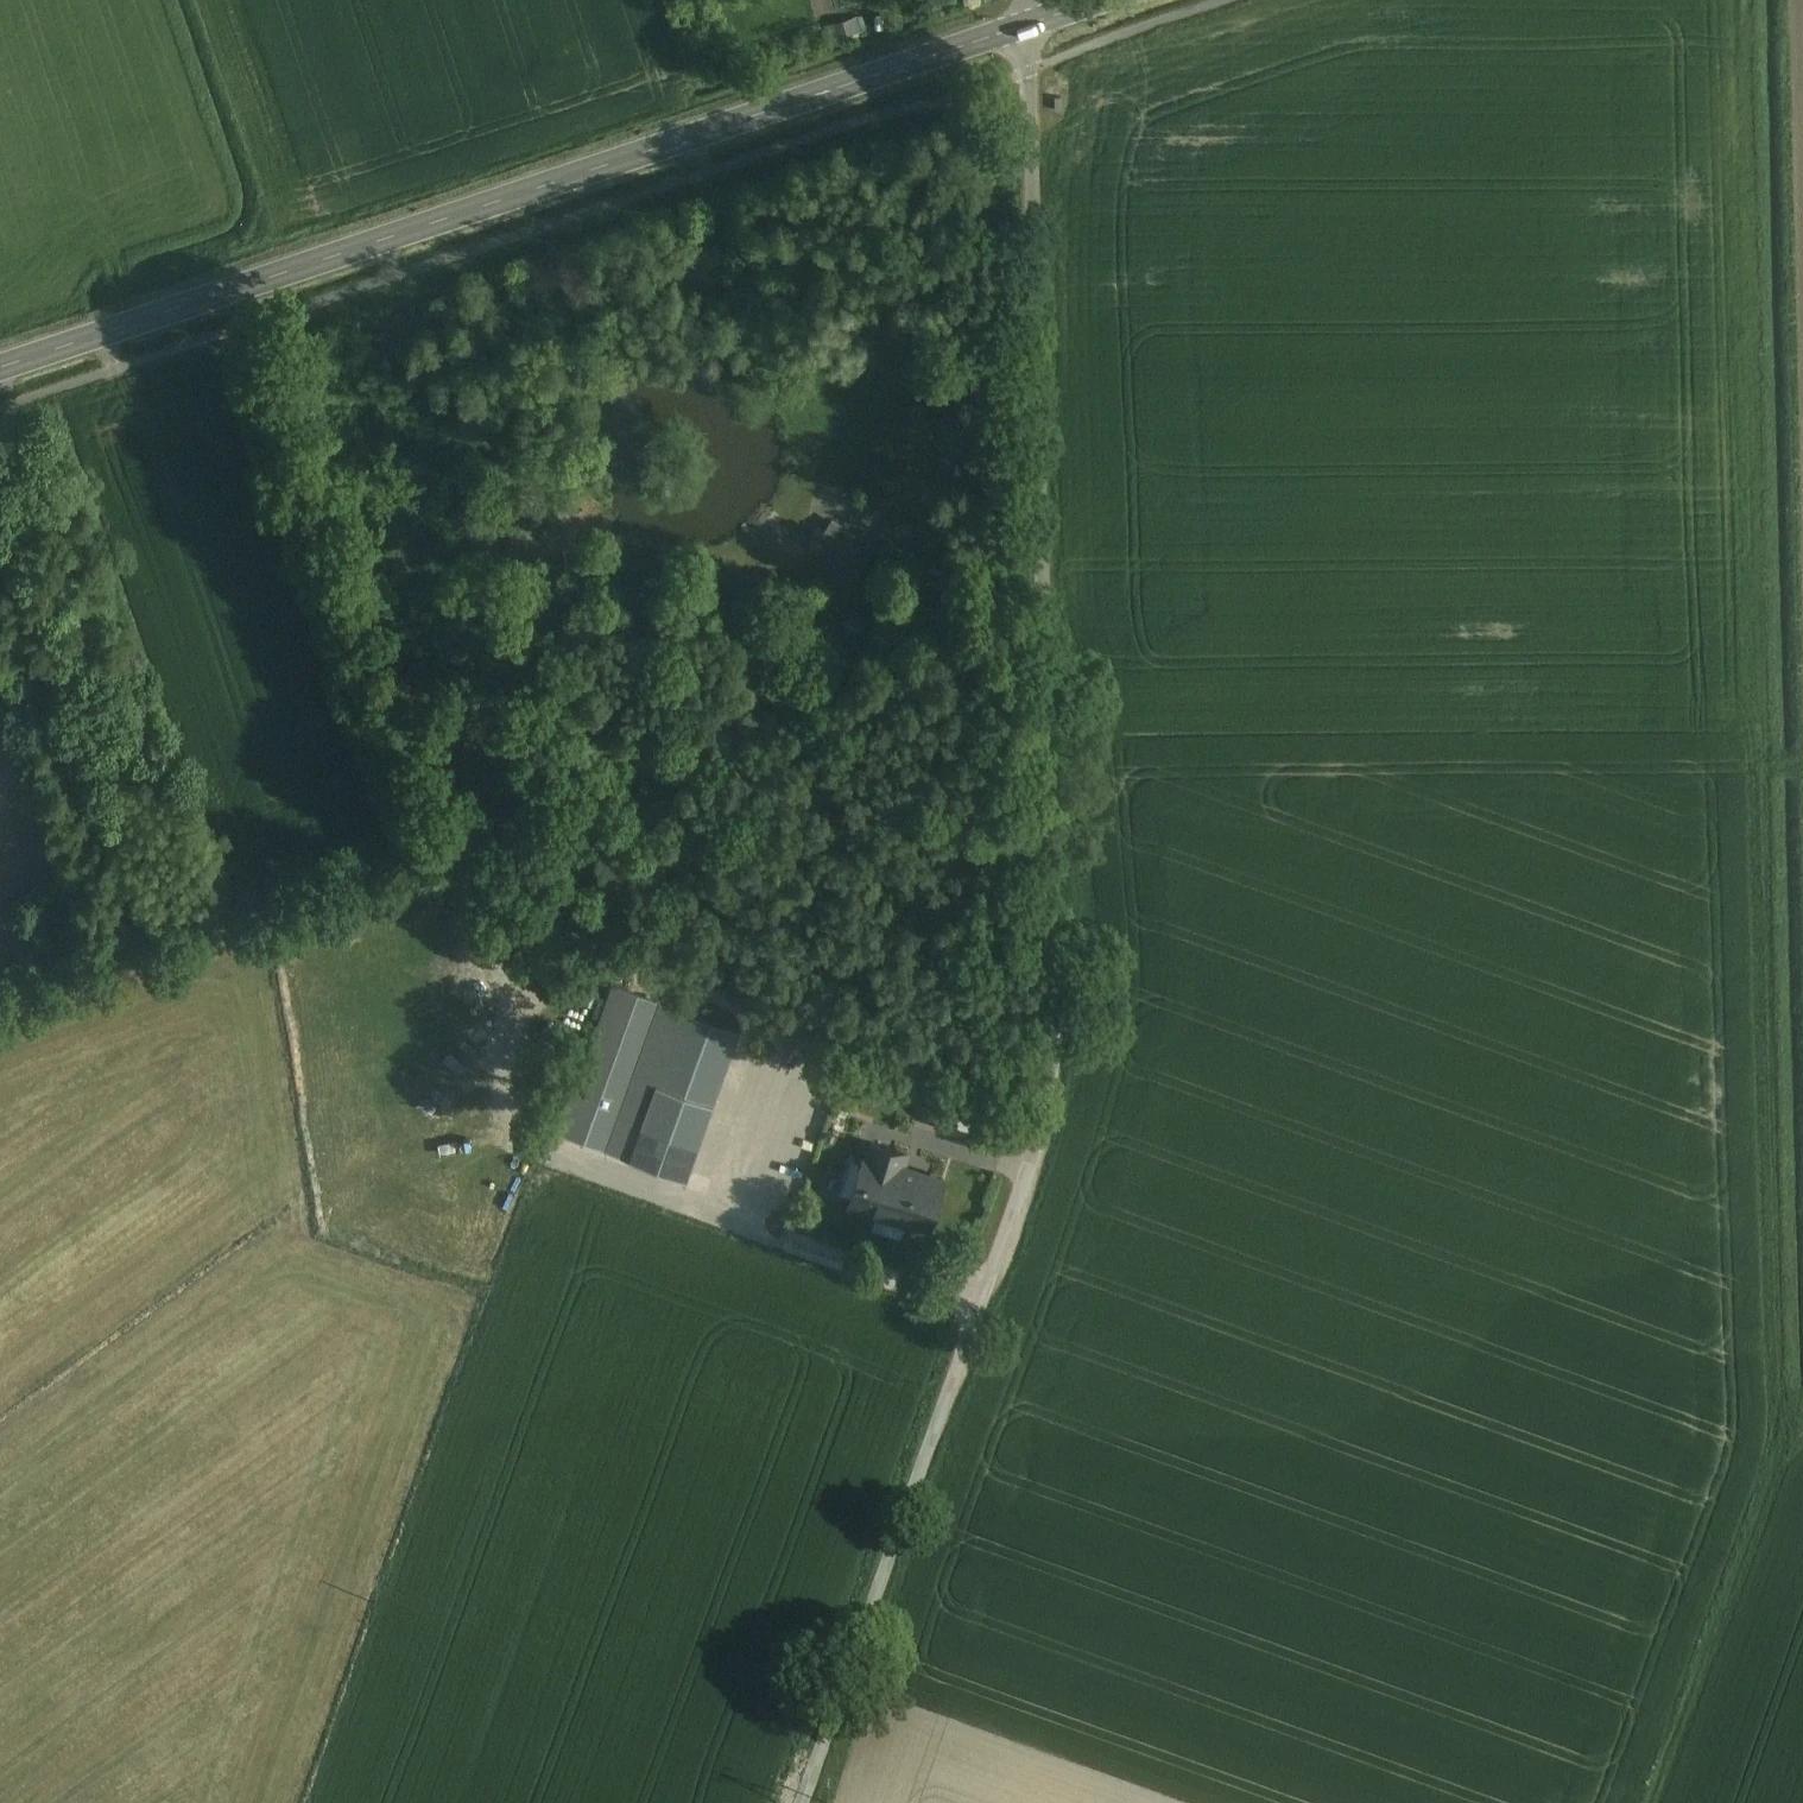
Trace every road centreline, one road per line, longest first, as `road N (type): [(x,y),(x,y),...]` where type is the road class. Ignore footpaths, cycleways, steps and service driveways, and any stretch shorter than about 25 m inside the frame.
road 1 (unclassified): [(802,1802),(1052,1092),(1027,24)]
road 2 (secondary): [(1027,24),(0,367)]
road 3 (track): [(1791,1416),(1651,1802)]

